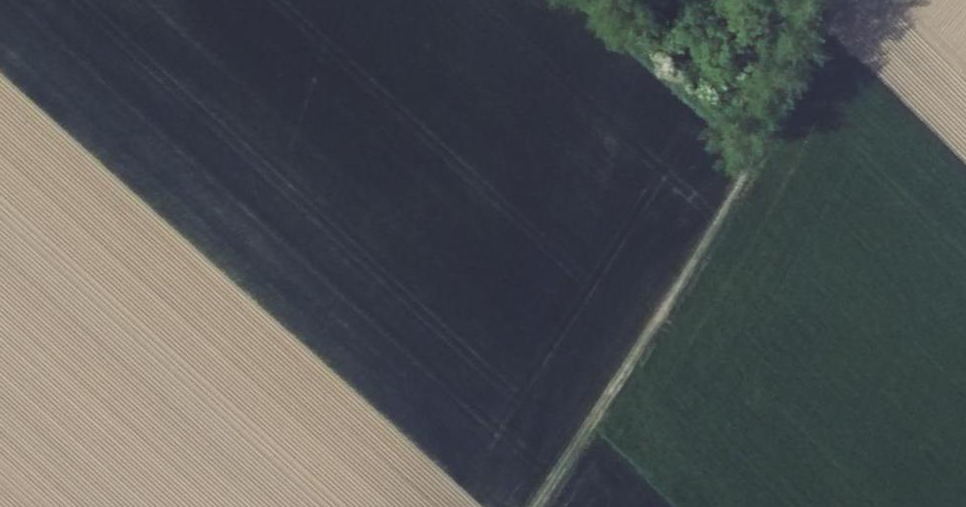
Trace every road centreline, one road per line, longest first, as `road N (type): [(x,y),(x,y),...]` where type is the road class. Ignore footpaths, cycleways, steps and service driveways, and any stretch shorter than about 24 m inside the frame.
road 1 (track): [(527,506),(759,139),(810,0)]

